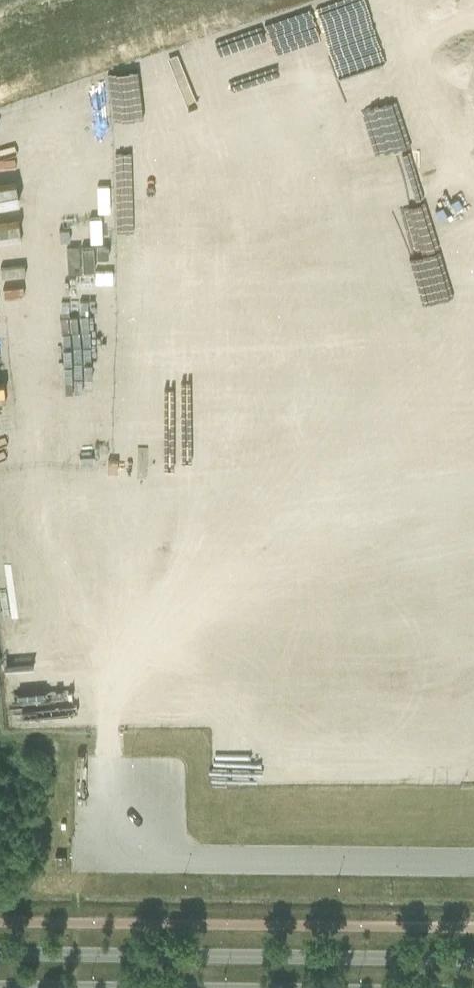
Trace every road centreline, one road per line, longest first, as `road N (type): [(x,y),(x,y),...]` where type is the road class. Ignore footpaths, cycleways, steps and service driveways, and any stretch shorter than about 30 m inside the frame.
road 1 (secondary): [(473,962),(0,957)]
road 2 (unclassified): [(473,867),(130,860)]

